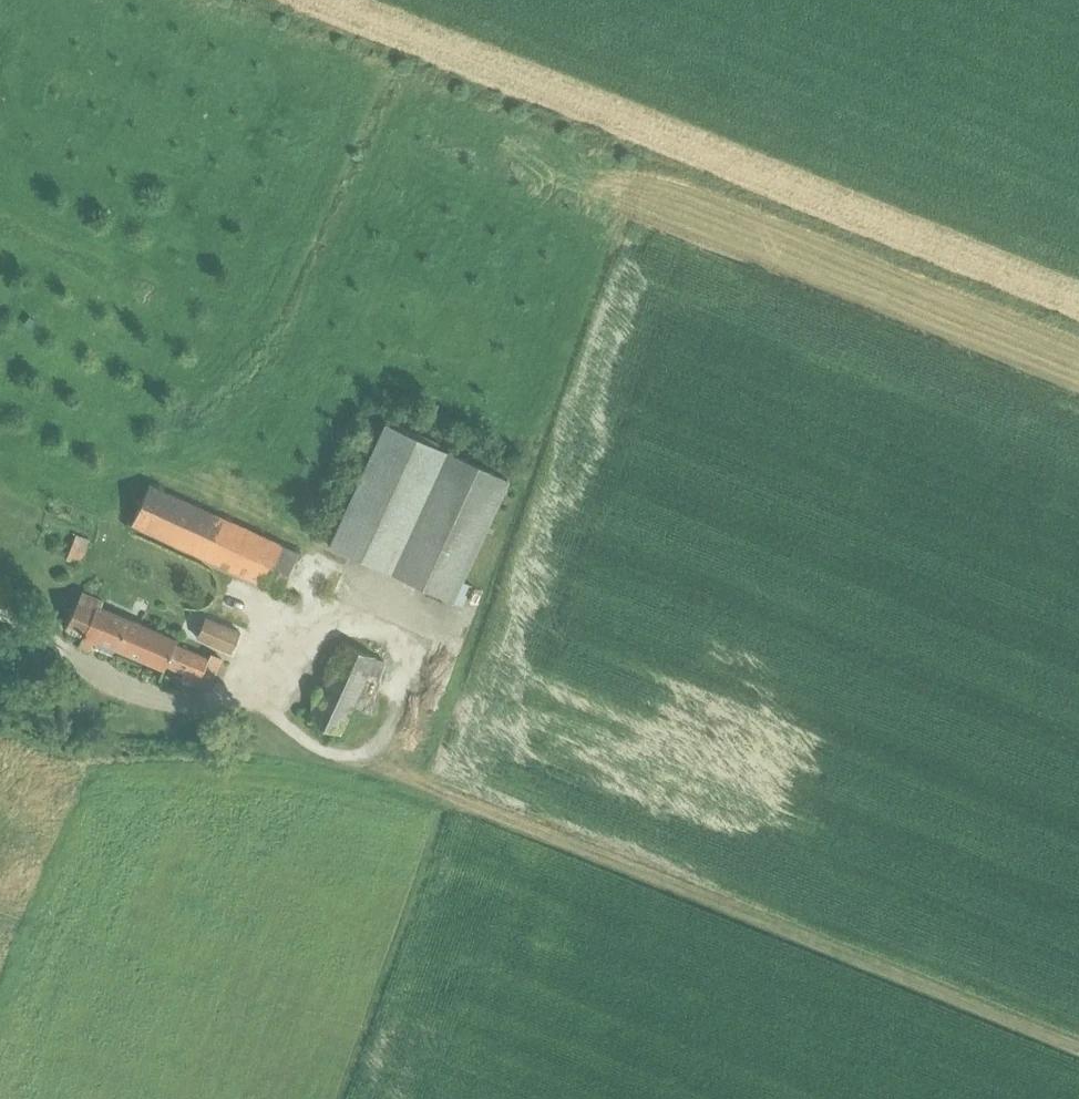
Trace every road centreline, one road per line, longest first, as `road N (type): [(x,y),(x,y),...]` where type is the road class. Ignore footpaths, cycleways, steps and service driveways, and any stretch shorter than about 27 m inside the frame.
road 1 (track): [(1078,1045),(361,757)]

